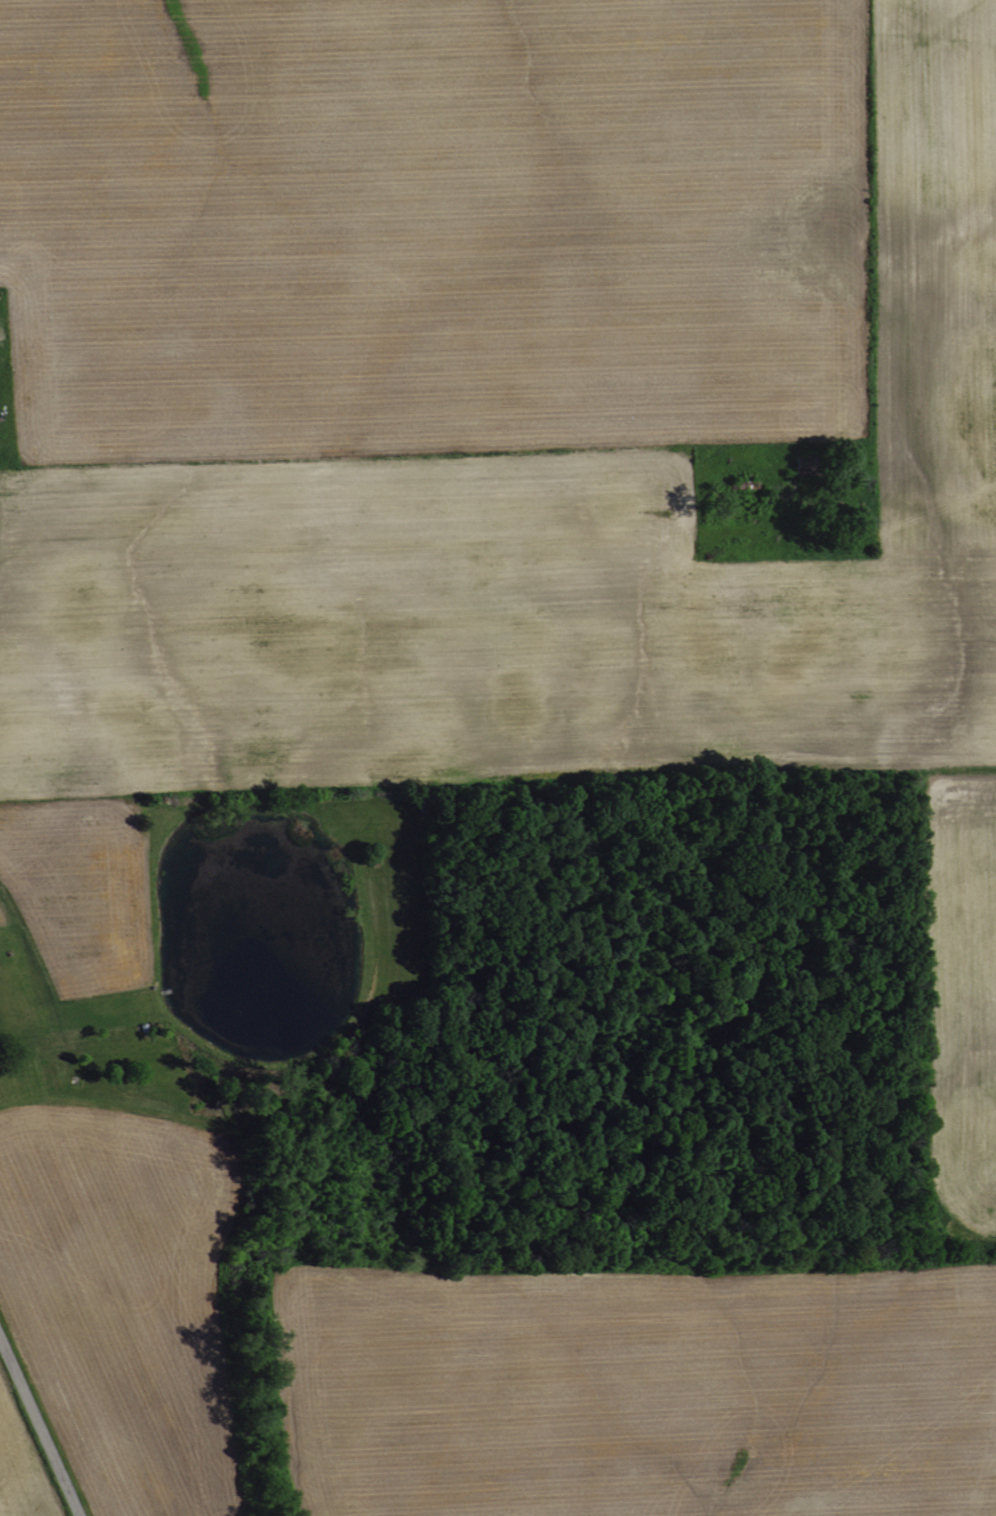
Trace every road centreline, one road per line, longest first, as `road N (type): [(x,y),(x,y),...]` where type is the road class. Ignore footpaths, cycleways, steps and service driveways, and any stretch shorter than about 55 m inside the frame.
road 1 (residential): [(77,1515),(0,1347)]

